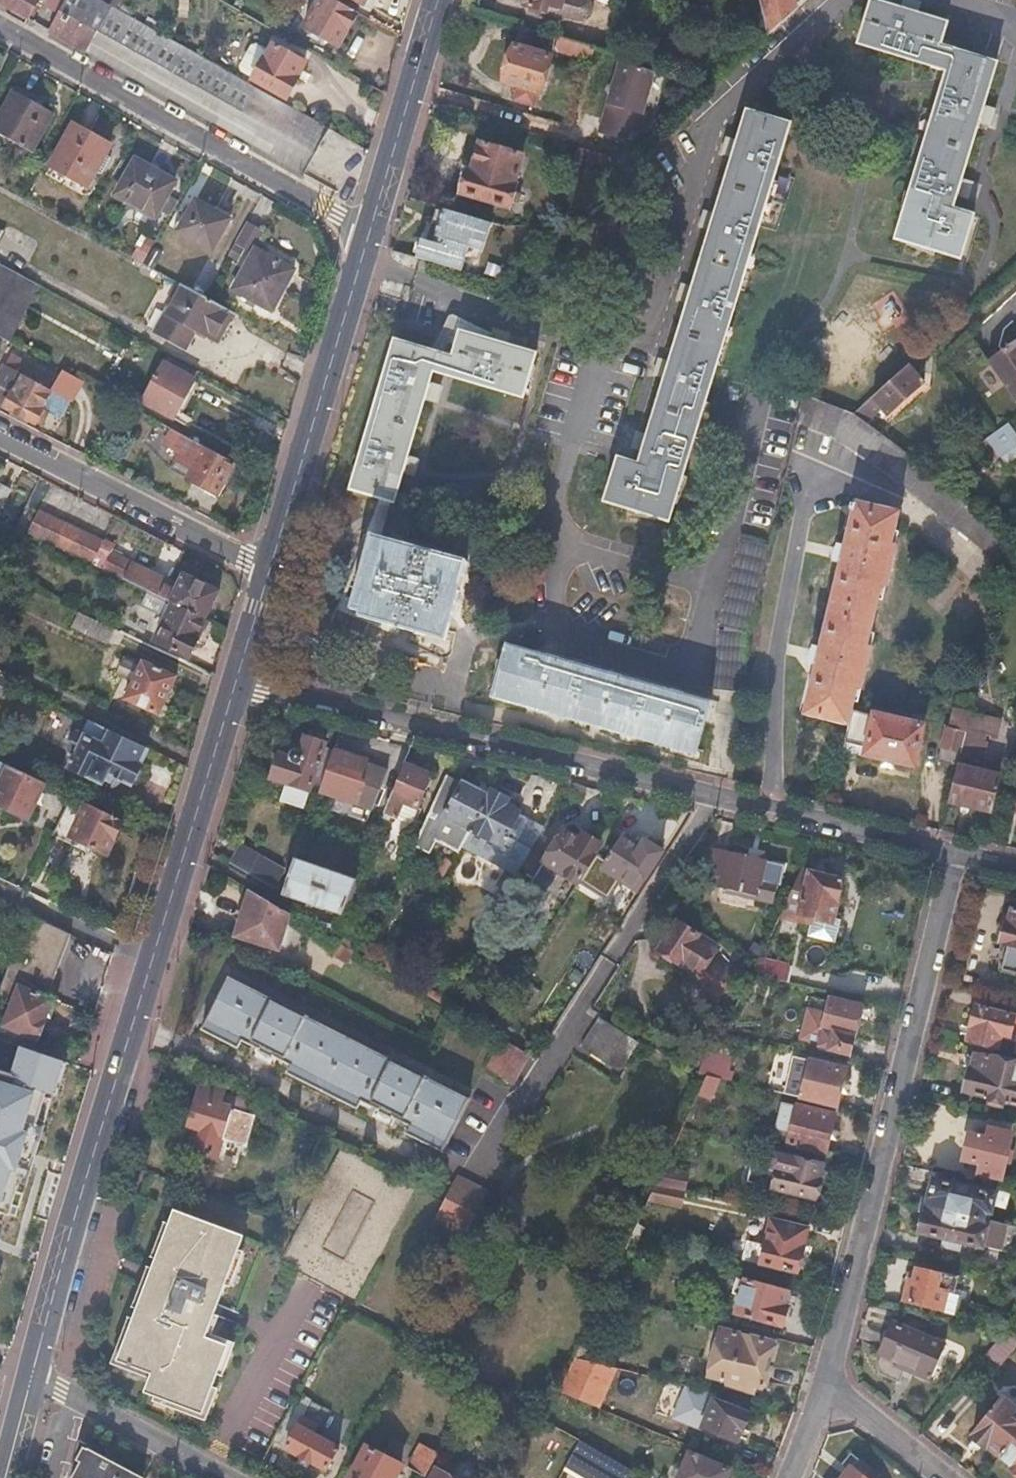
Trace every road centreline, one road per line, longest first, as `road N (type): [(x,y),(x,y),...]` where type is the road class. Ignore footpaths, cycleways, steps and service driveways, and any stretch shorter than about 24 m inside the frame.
road 1 (residential): [(235,678),(962,845)]
road 2 (secondary): [(235,678),(32,1378)]
road 3 (secondary): [(439,0),(267,571)]
road 4 (residential): [(962,845),(826,1387)]
road 5 (residential): [(0,438),(267,571)]
road 6 (residential): [(218,1477),(32,1378)]
road 7 (residential): [(826,1387),(942,1477)]

